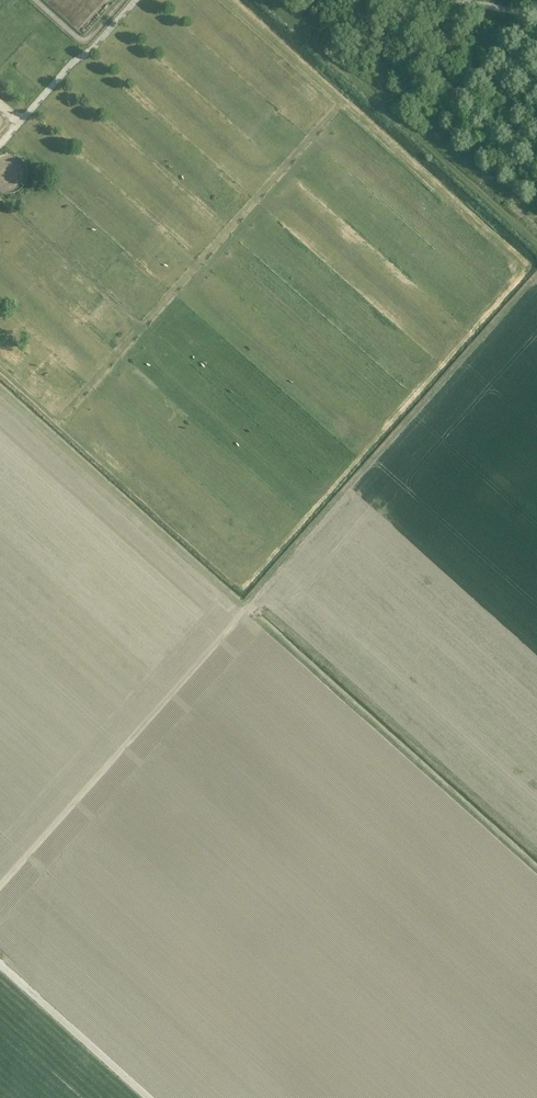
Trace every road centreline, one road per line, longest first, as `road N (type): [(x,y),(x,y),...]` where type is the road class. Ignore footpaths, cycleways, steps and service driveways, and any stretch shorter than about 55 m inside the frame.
road 1 (track): [(0,367),(57,419),(340,101),(228,0)]
road 2 (track): [(142,518),(229,594),(237,618),(0,884)]
road 3 (track): [(0,962),(150,1097)]
road 4 (track): [(134,0),(0,141)]
road 5 (track): [(139,326),(0,199)]

